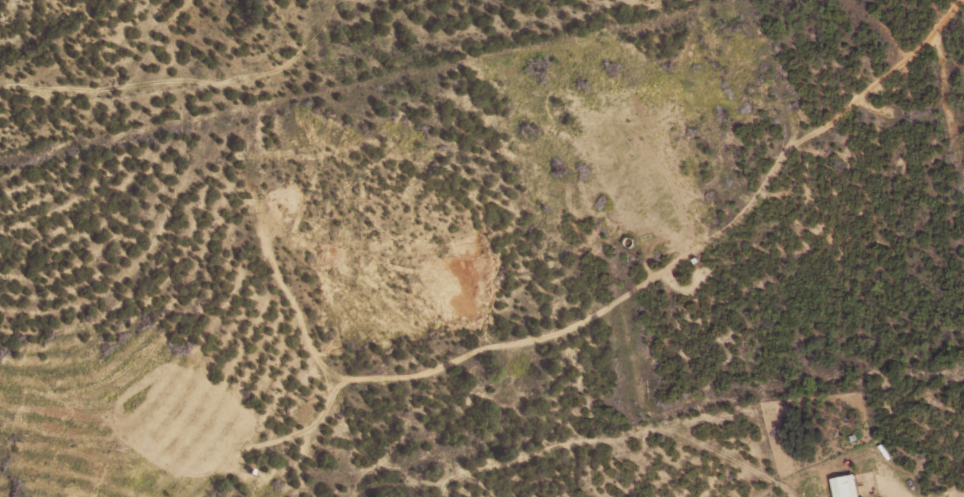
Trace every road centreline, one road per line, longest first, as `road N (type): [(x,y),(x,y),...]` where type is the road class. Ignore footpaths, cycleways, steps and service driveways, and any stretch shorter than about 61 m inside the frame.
road 1 (residential): [(664,117),(735,43),(791,0)]

